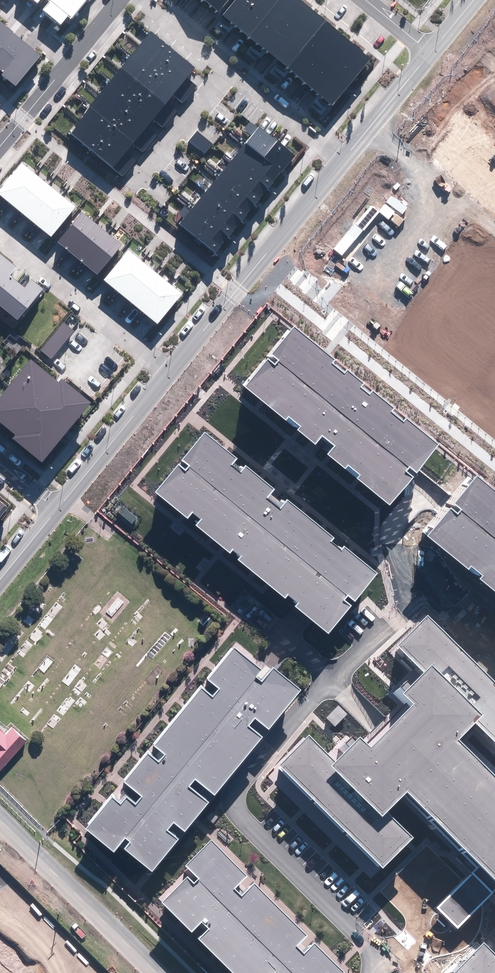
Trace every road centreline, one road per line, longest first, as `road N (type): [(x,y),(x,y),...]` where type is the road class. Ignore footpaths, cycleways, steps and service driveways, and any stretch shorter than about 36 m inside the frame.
road 1 (tertiary): [(342,158),(168,371)]
road 2 (residential): [(0,235),(168,371)]
road 3 (residential): [(0,821),(154,972)]
road 4 (tertiary): [(168,371),(57,508)]
road 5 (residential): [(229,65),(342,158)]
road 6 (tertiary): [(430,50),(342,158)]
road 7 (residential): [(229,65),(141,171)]

